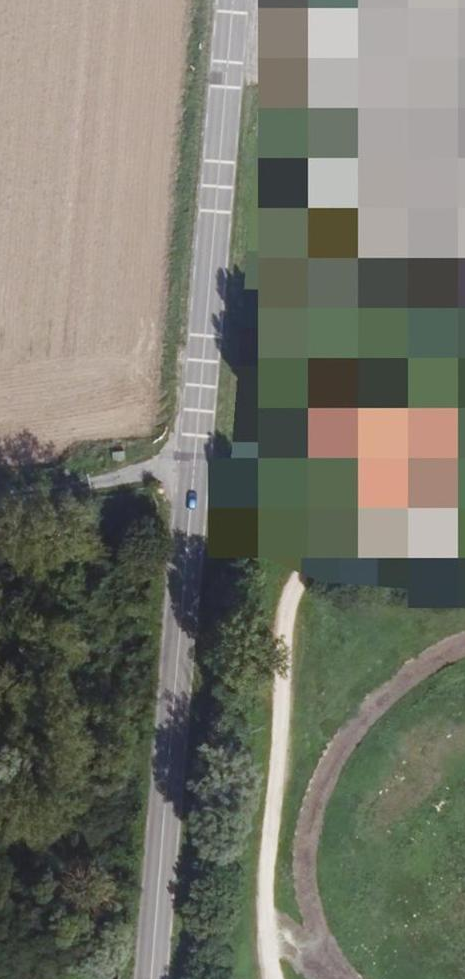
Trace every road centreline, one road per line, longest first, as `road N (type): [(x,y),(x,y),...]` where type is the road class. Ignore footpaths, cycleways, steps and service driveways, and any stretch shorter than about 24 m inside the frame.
road 1 (track): [(464,562),(334,551),(299,576),(281,678),(281,774),(265,894),(273,978)]
road 2 (secondary): [(151,978),(194,467)]
road 3 (secondary): [(194,467),(227,0)]
road 4 (unclassified): [(0,500),(194,467)]

